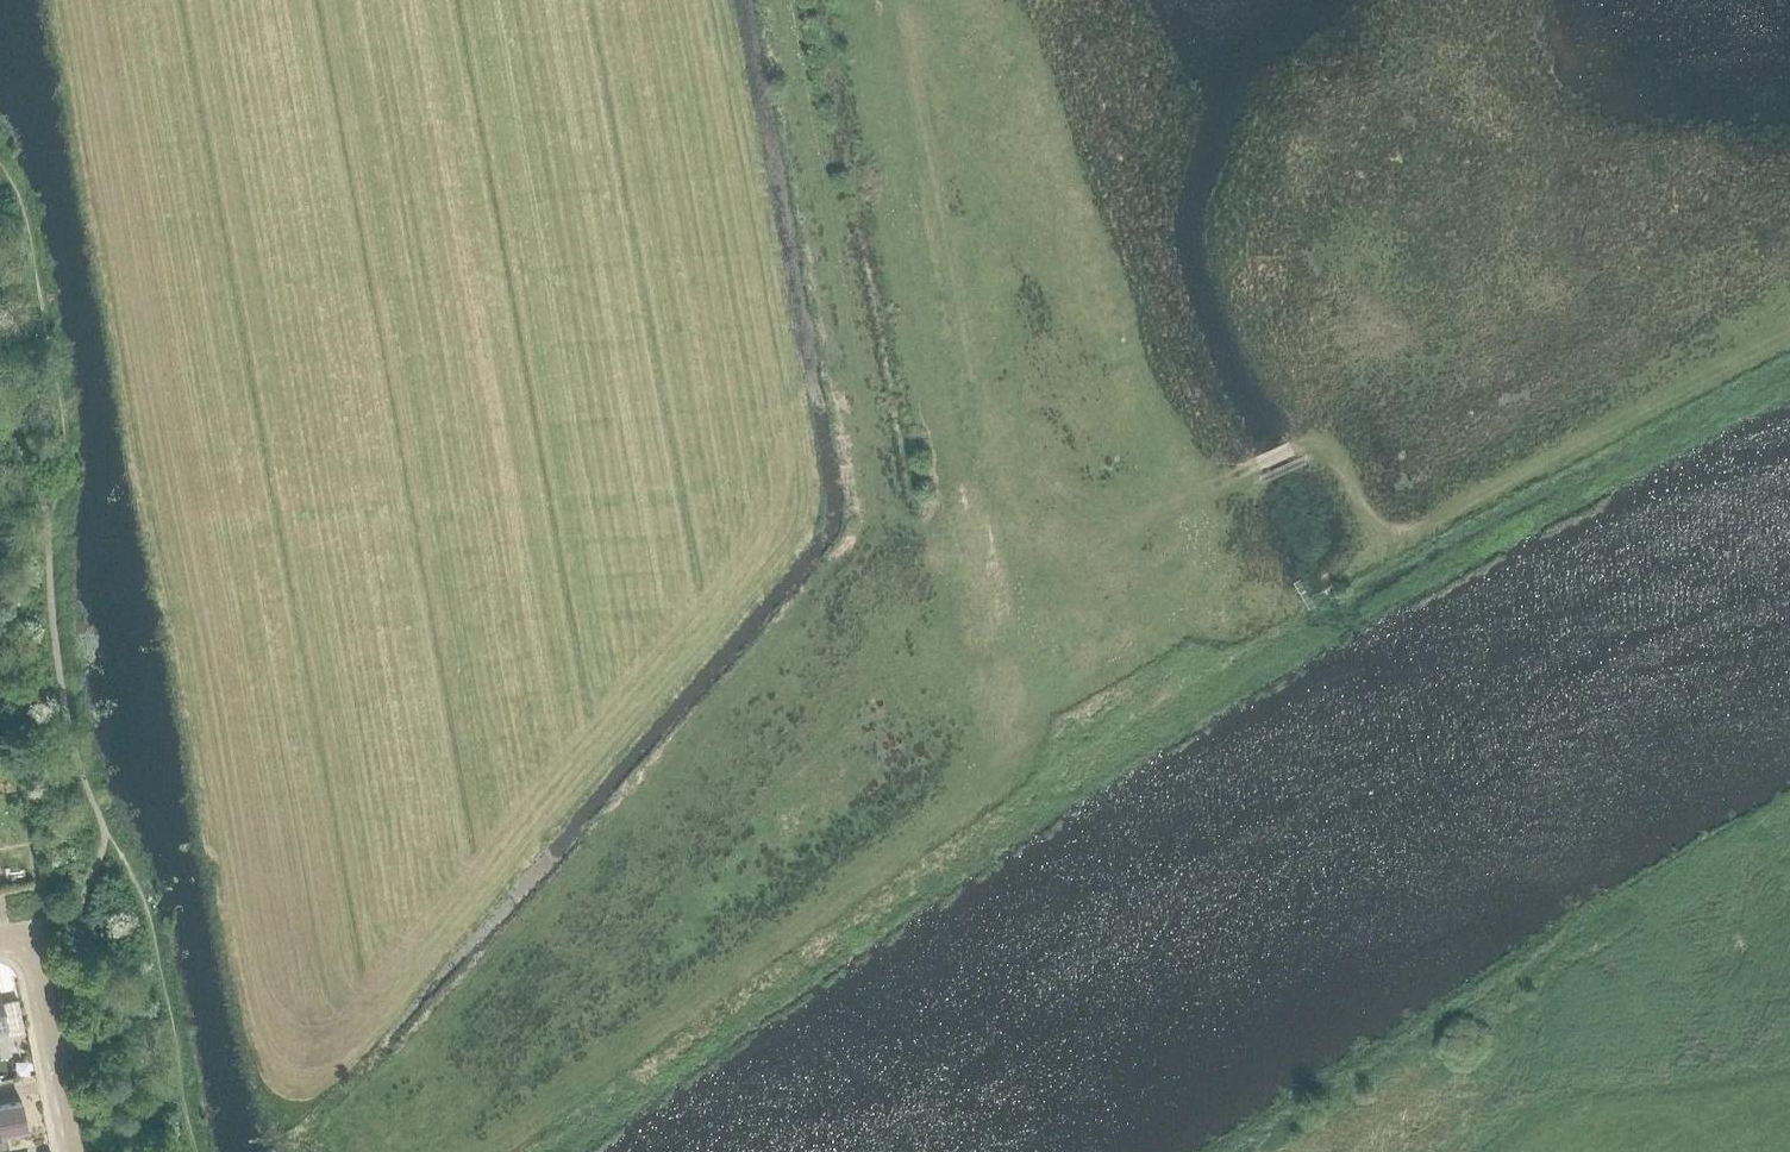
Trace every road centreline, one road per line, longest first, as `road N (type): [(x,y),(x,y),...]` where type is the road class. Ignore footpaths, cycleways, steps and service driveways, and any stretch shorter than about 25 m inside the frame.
road 1 (residential): [(70,1151),(40,965)]

